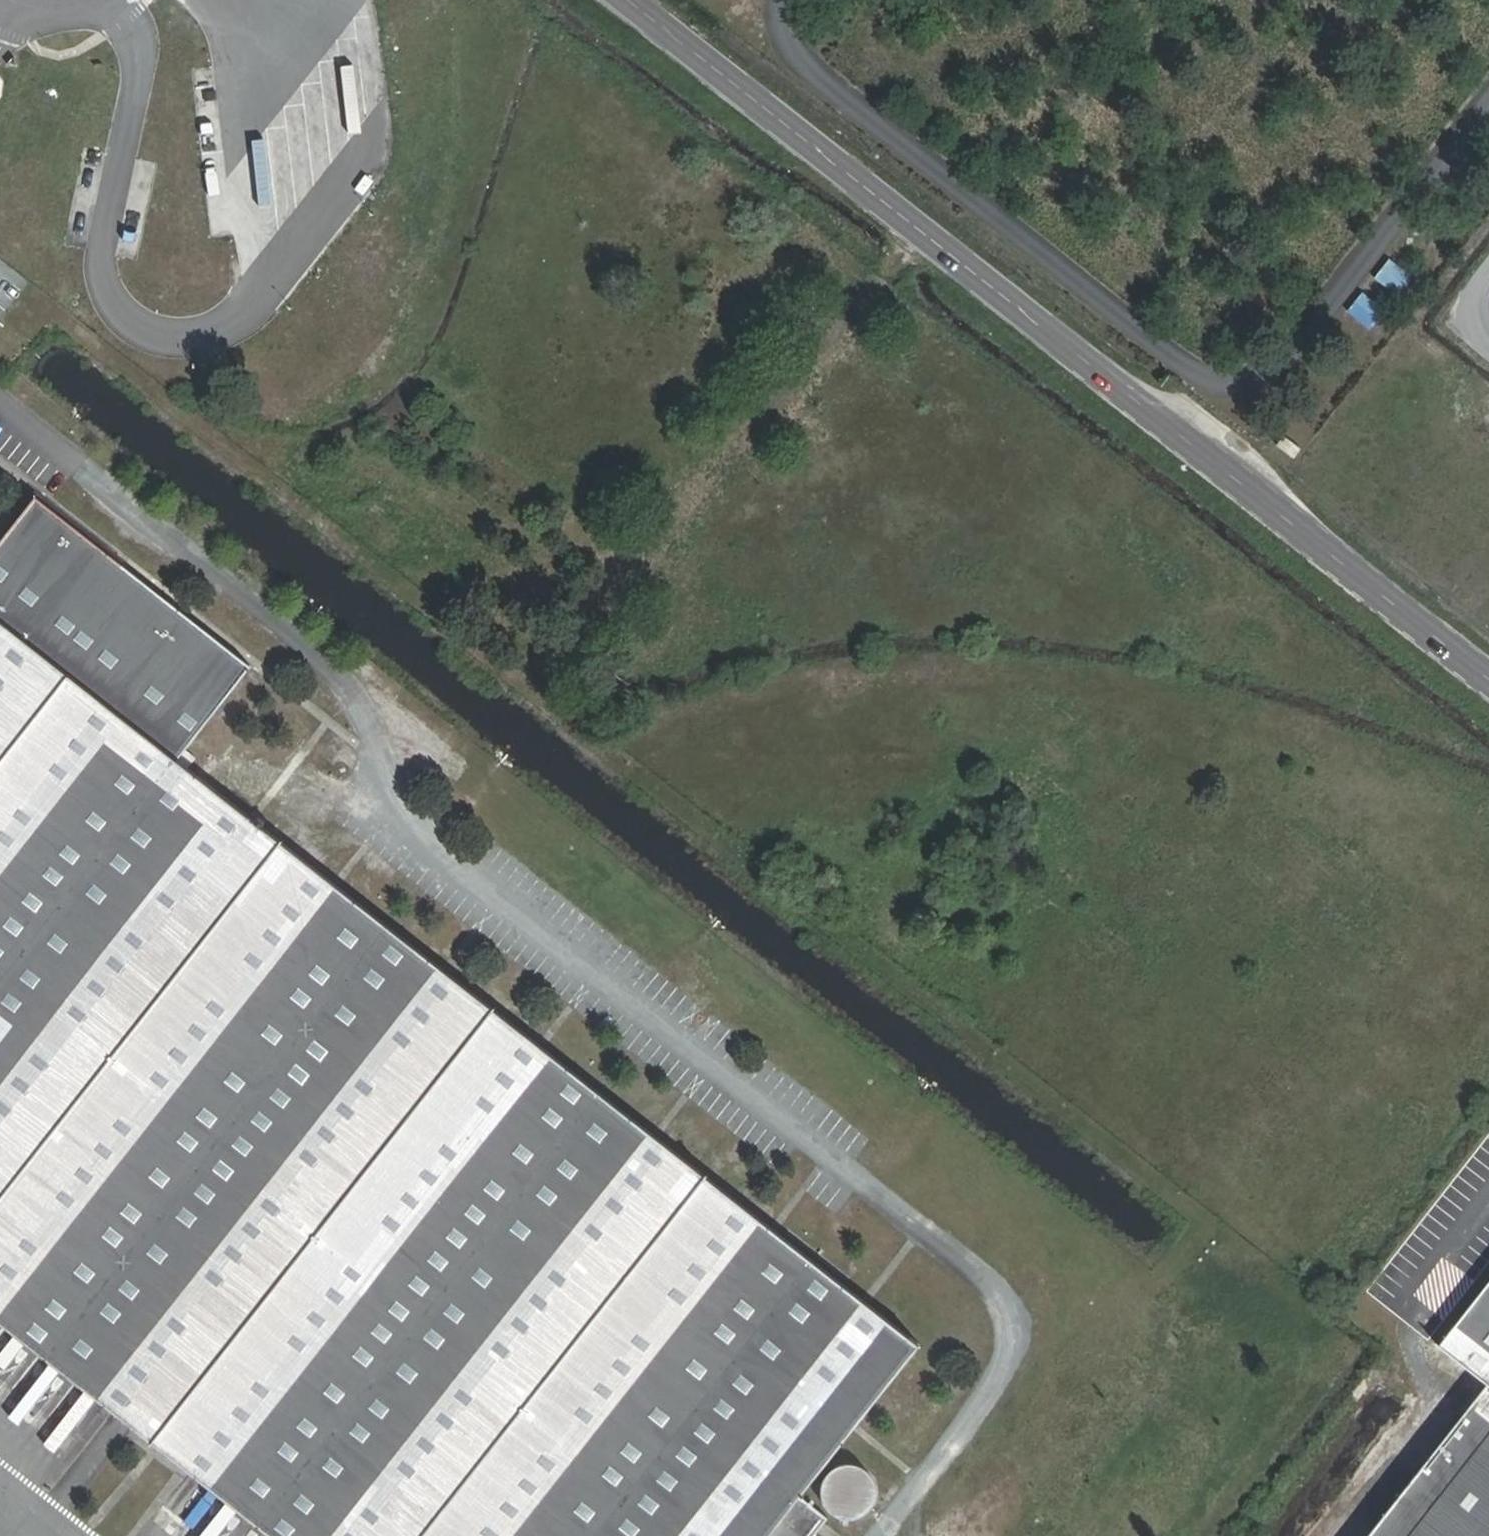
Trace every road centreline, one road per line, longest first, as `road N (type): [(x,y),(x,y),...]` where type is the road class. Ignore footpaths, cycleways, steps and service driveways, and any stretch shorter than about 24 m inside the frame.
road 1 (secondary): [(634,0),(1488,683)]

